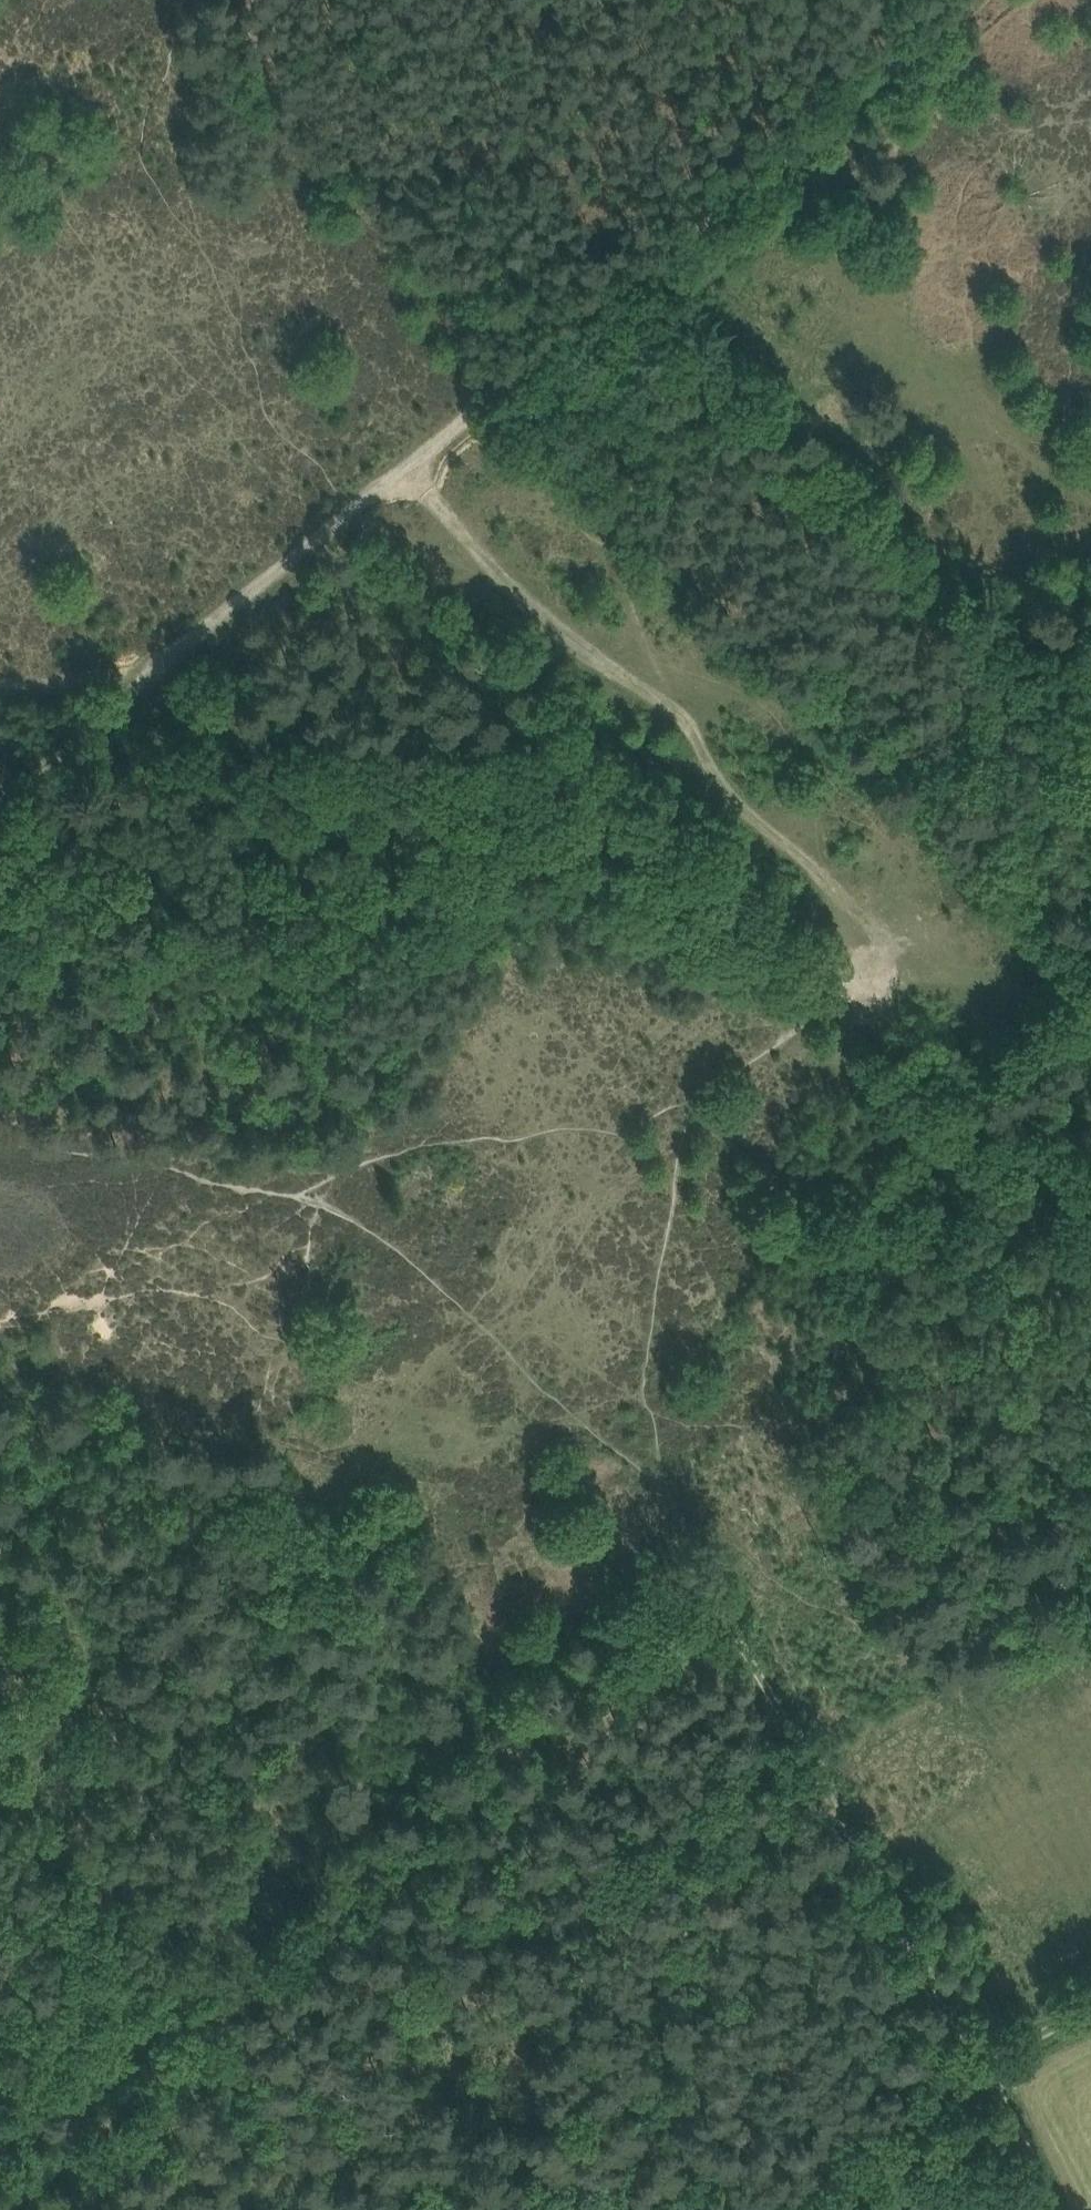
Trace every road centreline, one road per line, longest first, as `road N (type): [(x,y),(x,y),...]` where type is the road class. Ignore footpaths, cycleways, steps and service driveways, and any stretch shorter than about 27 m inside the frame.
road 1 (track): [(0,803),(972,0)]
road 2 (track): [(25,2209),(239,2025),(517,1752),(697,1559)]
road 3 (track): [(407,470),(476,554),(575,641),(701,734),(825,902),(887,952)]
road 4 (track): [(697,1559),(988,2055)]
road 5 (track): [(988,2055),(1065,2209)]

